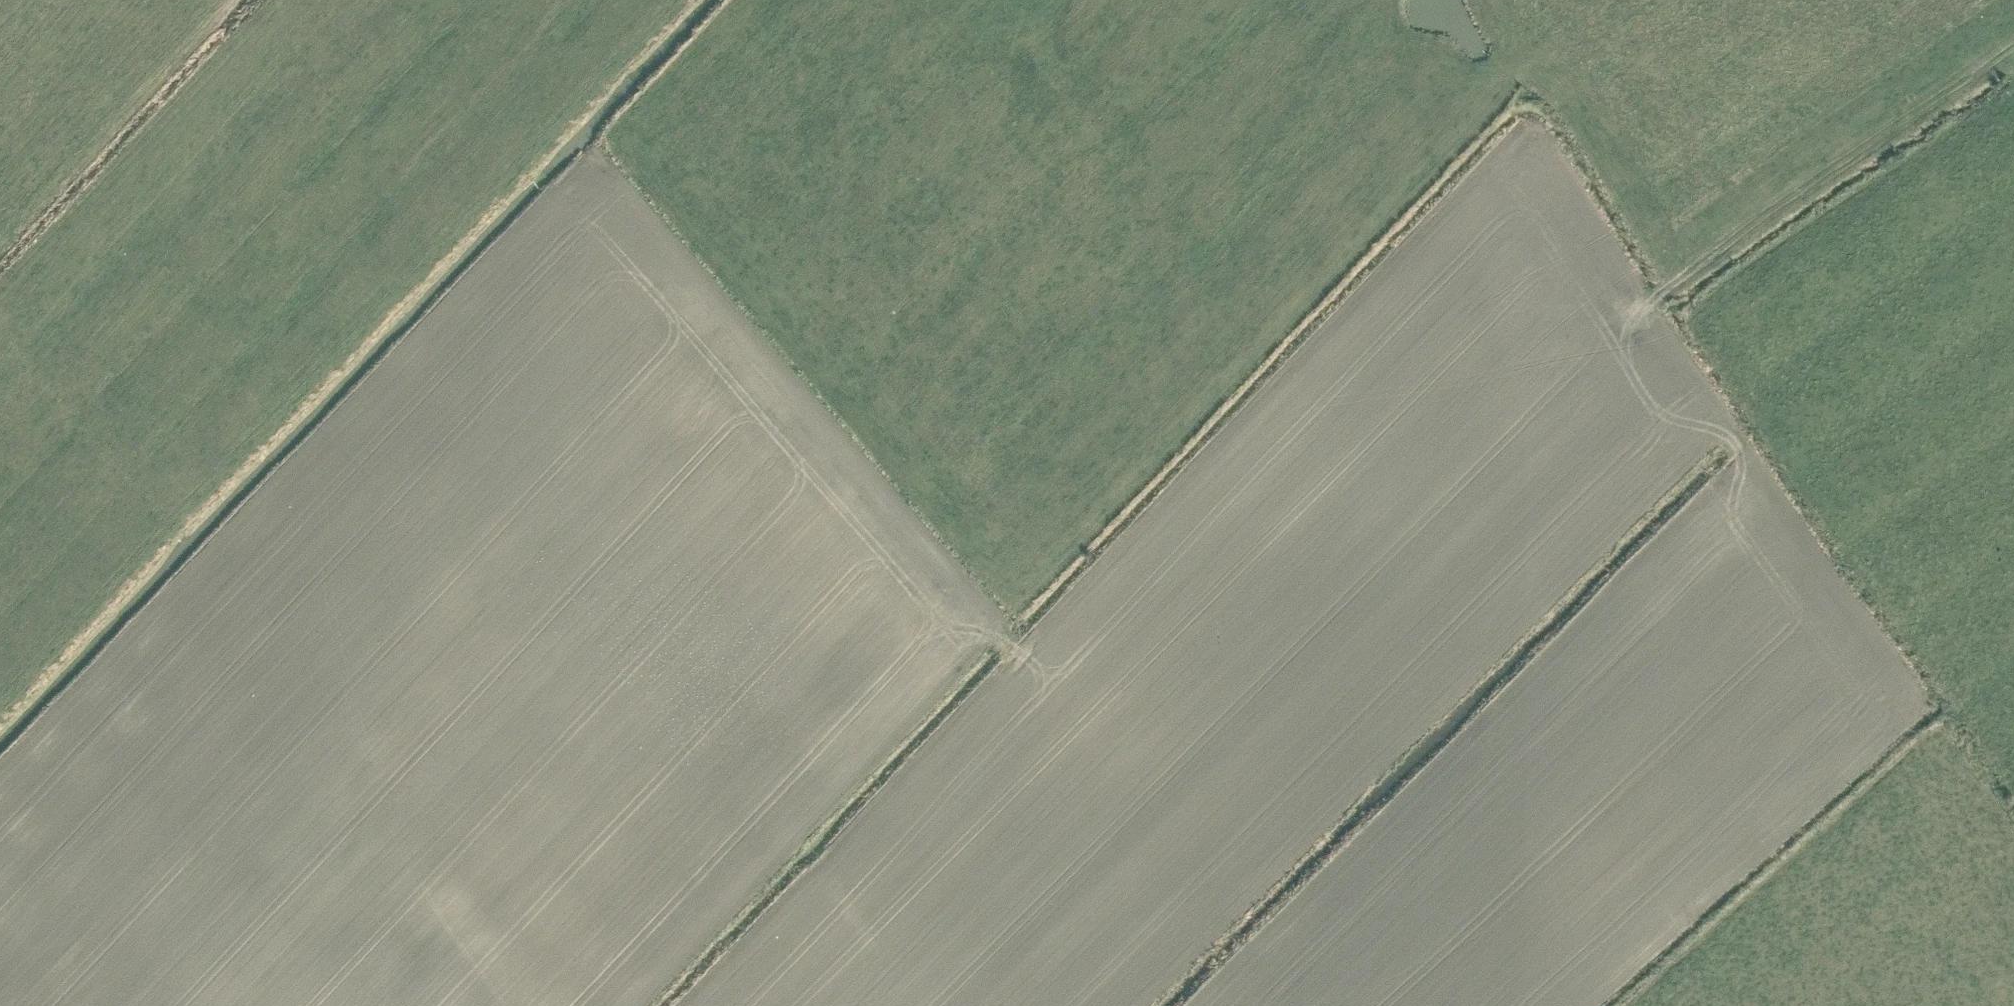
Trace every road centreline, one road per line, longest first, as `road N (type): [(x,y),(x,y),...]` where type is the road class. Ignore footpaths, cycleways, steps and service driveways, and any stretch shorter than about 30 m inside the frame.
road 1 (track): [(1660,299),(2013,52)]

